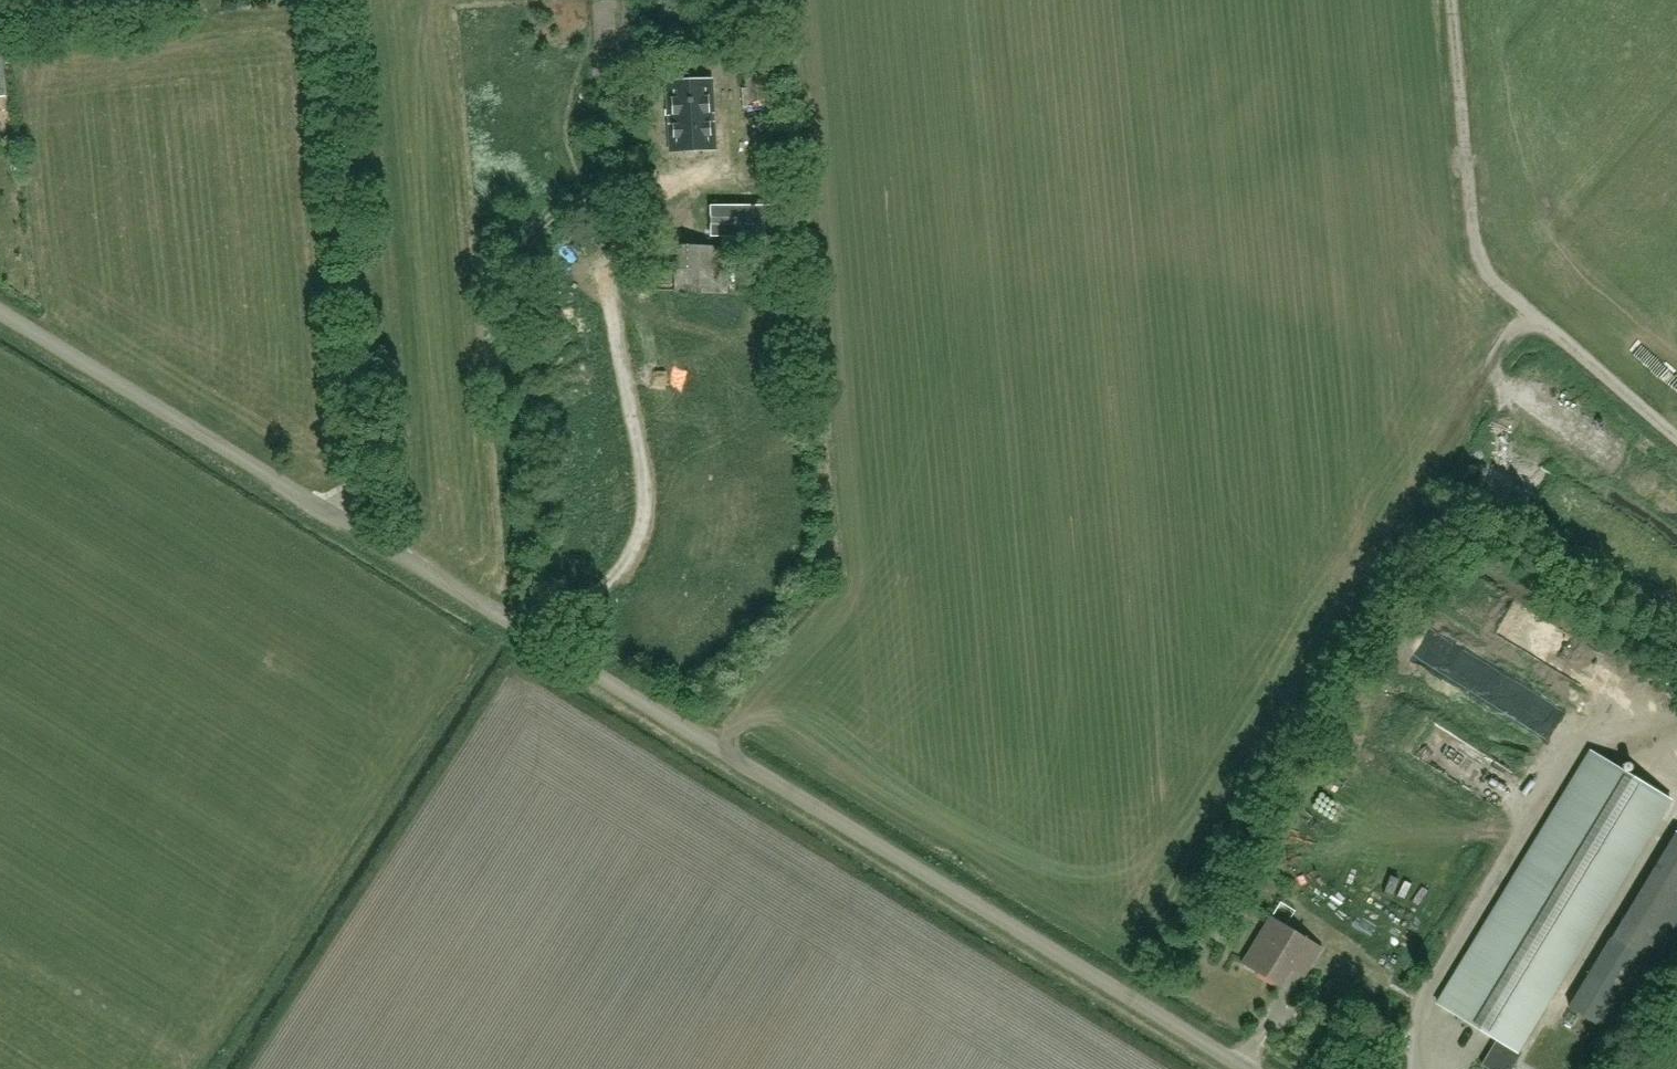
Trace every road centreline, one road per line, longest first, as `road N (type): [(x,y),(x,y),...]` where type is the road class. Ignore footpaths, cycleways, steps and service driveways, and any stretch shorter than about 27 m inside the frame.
road 1 (unclassified): [(1246,1068),(0,310)]

